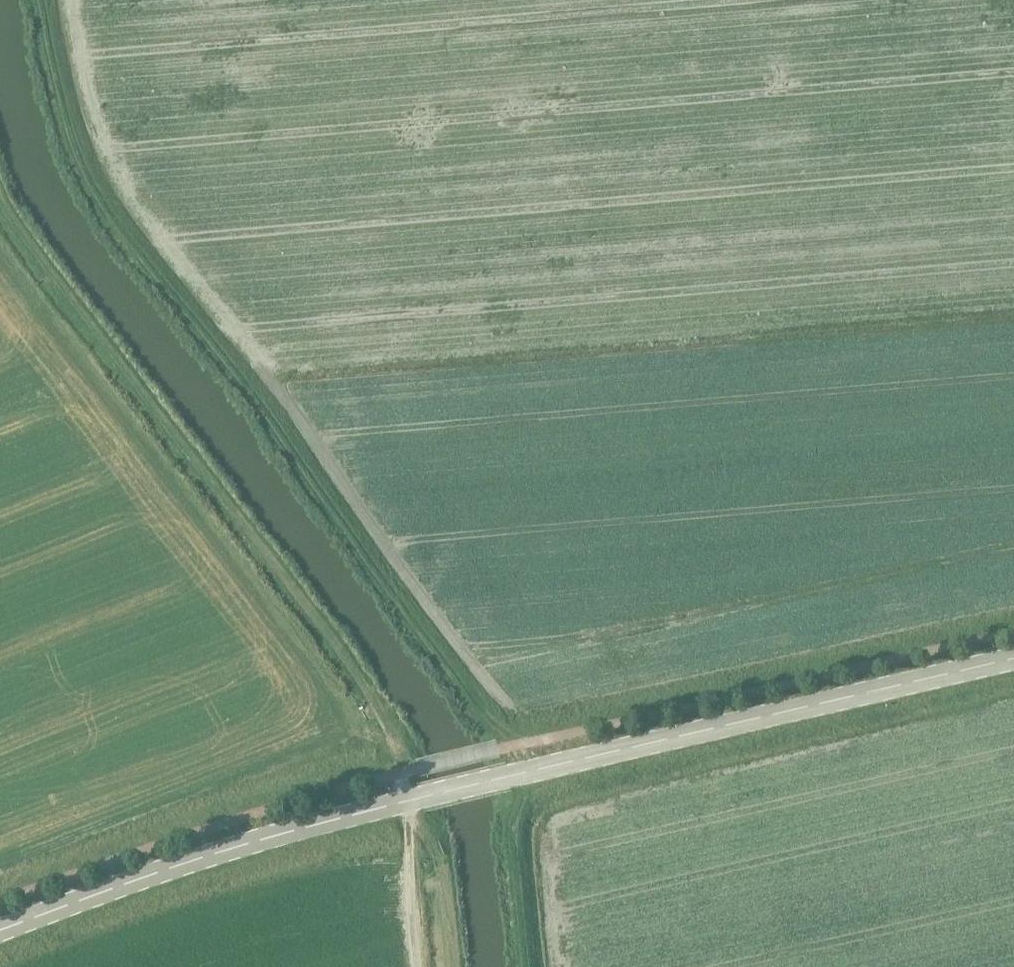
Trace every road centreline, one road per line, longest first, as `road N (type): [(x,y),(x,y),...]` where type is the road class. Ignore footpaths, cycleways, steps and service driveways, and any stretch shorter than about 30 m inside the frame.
road 1 (tertiary): [(0,933),(167,871),(414,799),(1013,660)]

